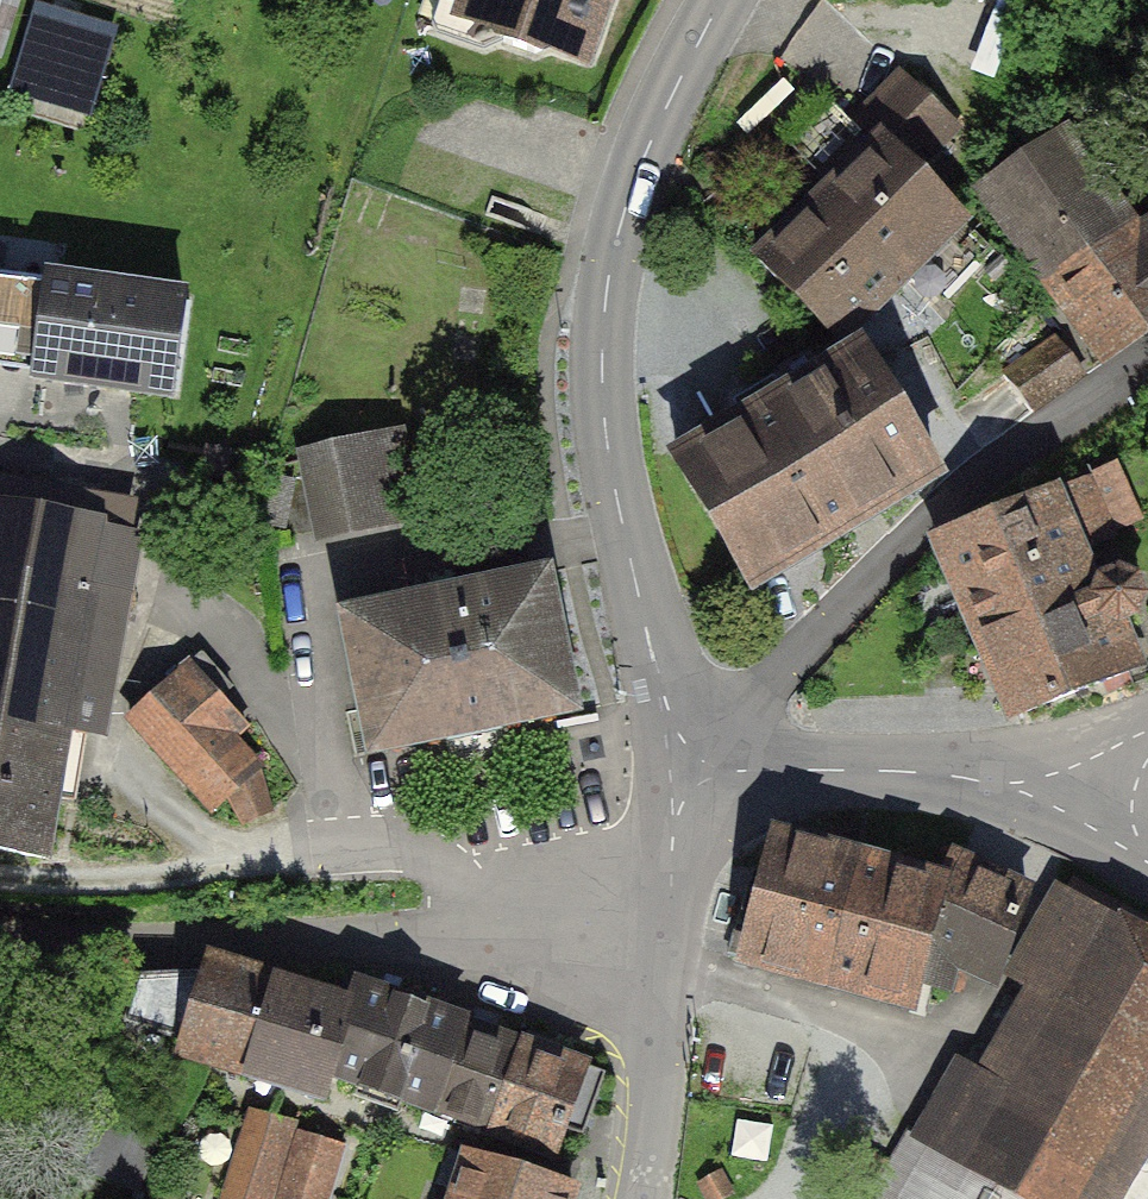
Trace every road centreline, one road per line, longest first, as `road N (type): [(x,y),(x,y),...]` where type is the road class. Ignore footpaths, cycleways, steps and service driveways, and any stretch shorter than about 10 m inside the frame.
road 1 (residential): [(684,773),(616,493),(601,390),(603,311),(641,159),(721,0)]
road 2 (residential): [(0,922),(561,945),(667,909)]
road 3 (residential): [(1147,363),(1001,460),(914,532),(684,773)]
road 4 (residential): [(1090,790),(883,771),(684,773)]
road 5 (residential): [(667,909),(640,1198)]
road 6 (residential): [(667,909),(684,773)]

